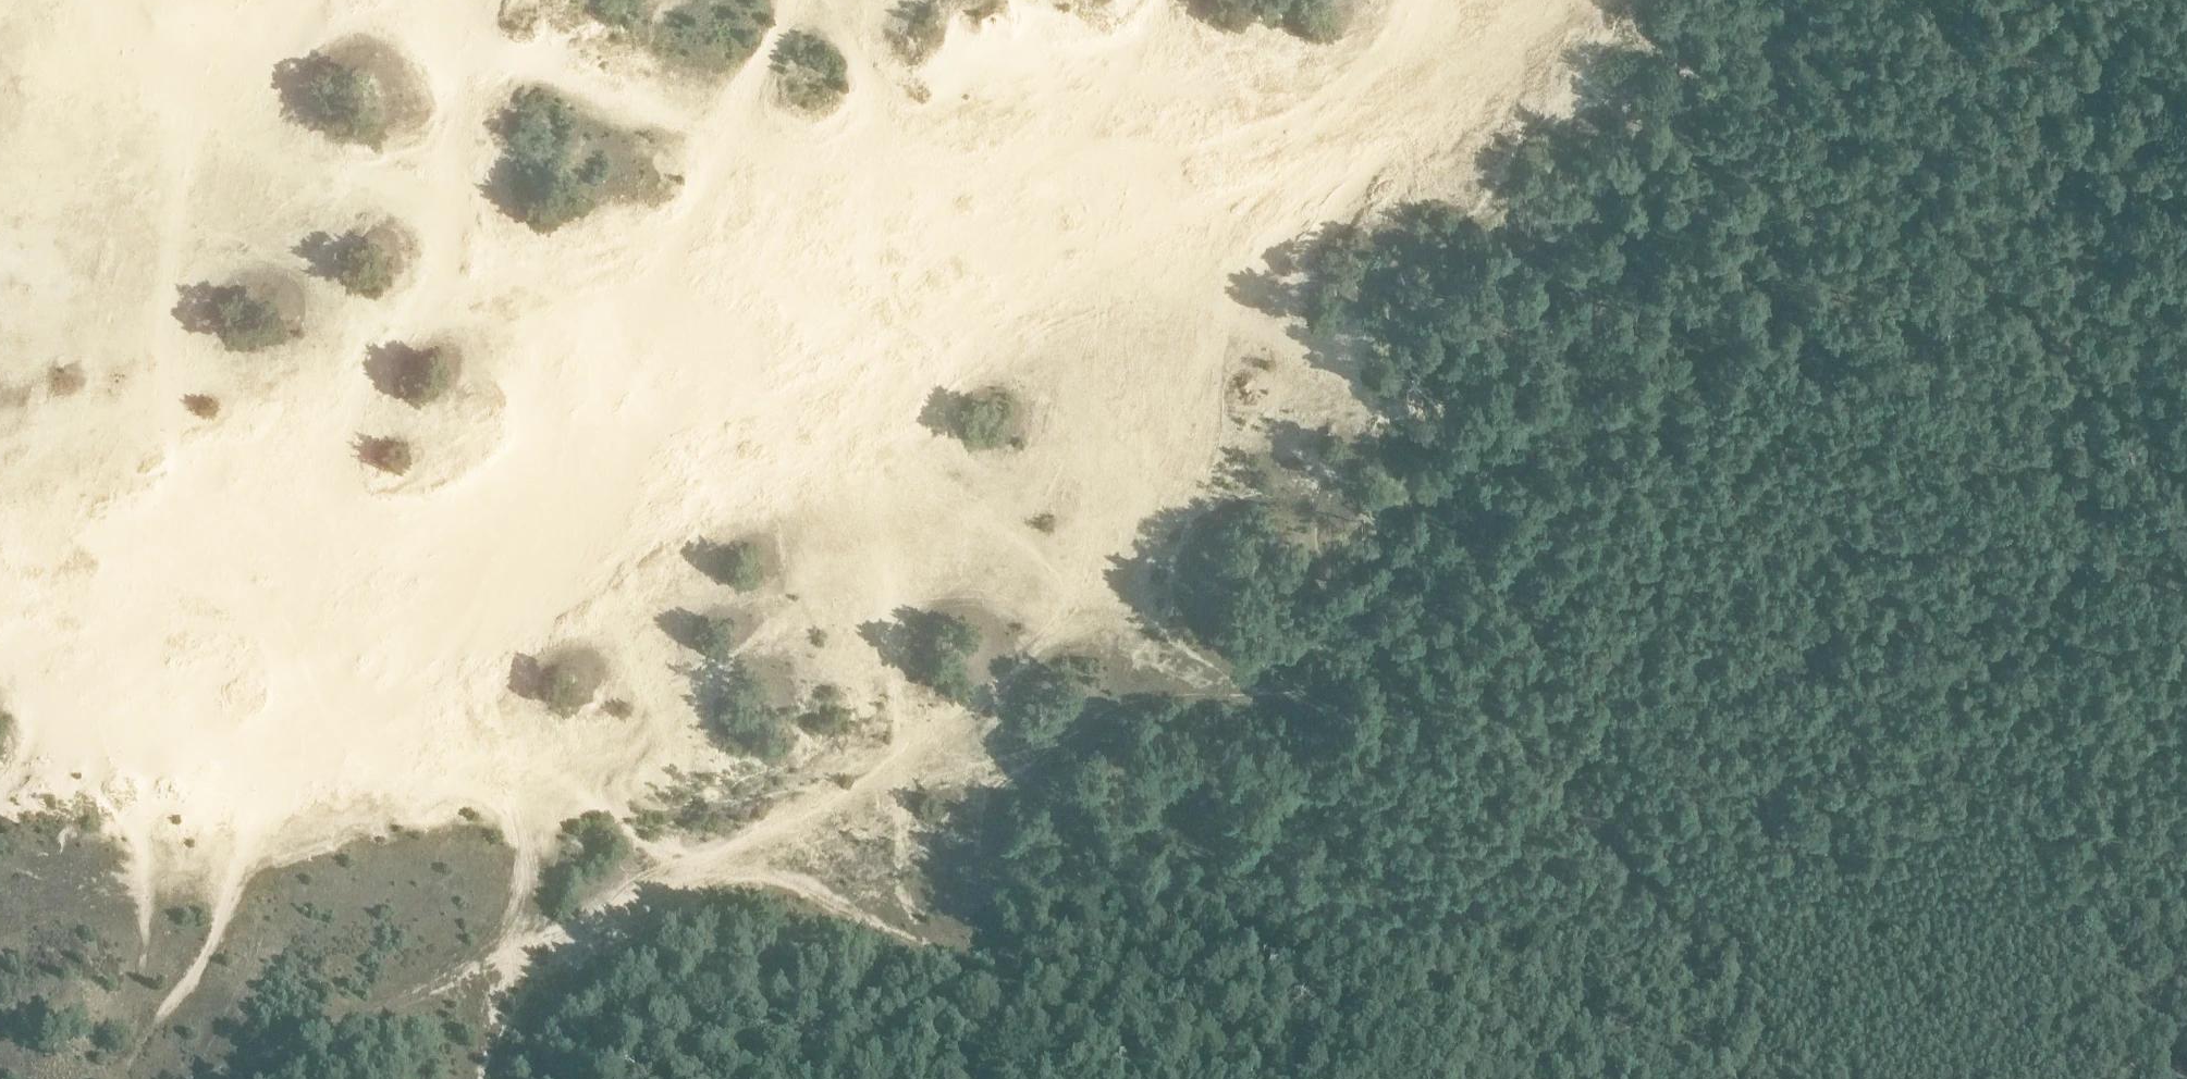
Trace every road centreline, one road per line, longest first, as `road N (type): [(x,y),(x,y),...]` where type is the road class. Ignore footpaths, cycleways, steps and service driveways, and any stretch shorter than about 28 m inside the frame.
road 1 (track): [(117,1078),(196,973),(257,864)]

